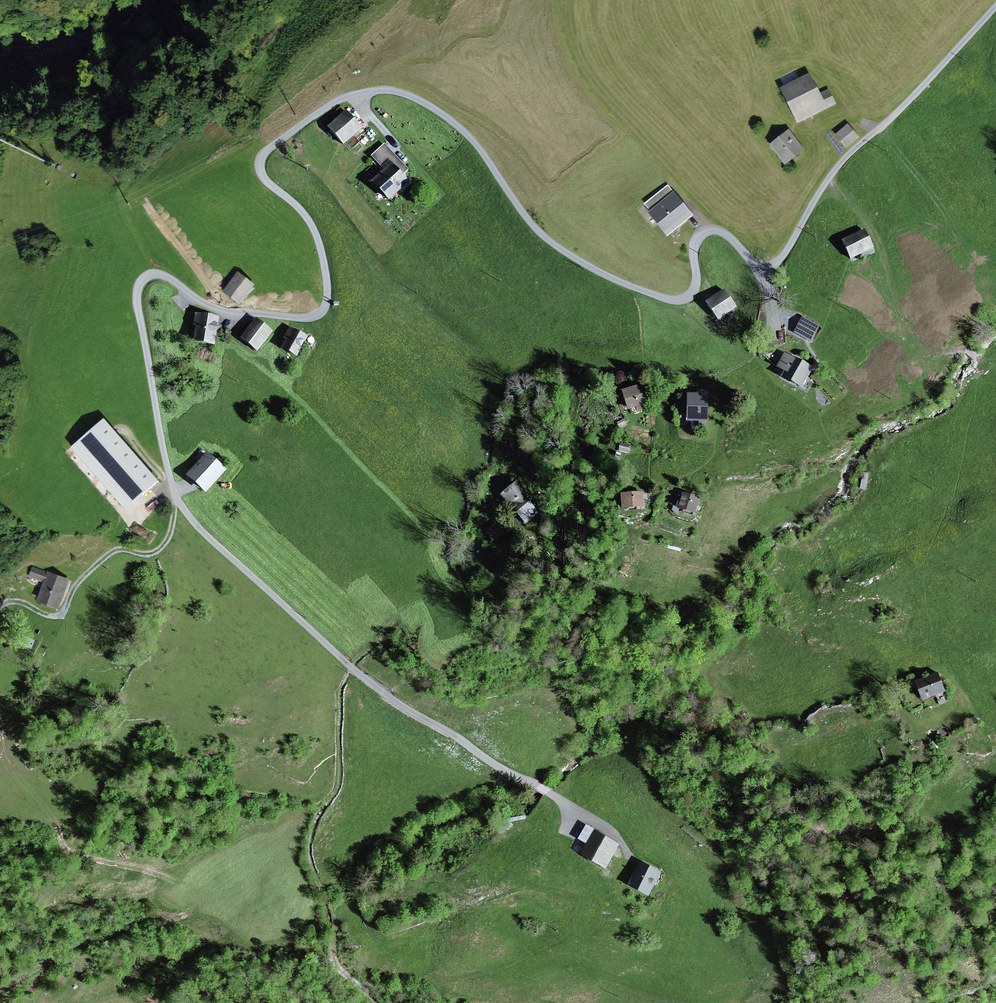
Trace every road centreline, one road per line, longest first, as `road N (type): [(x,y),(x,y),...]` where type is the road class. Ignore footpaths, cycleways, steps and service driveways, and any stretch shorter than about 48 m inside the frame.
road 1 (residential): [(995,4),(831,171),(771,275),(713,228),(694,240),(695,285),(683,298),(606,273),(537,229),(470,133),(392,88),(323,107),(260,160),(262,176),(316,233),(326,280),(320,311),(221,308),(157,270),(137,288)]
road 2 (track): [(0,988),(84,941),(152,914),(177,917),(194,904),(177,881),(62,843),(59,829),(12,772),(0,724)]
road 3 (track): [(831,171),(871,225),(911,323),(933,347),(988,354)]
road 4 (track): [(0,609),(21,602),(61,616),(107,554),(153,553),(168,537),(175,495)]

